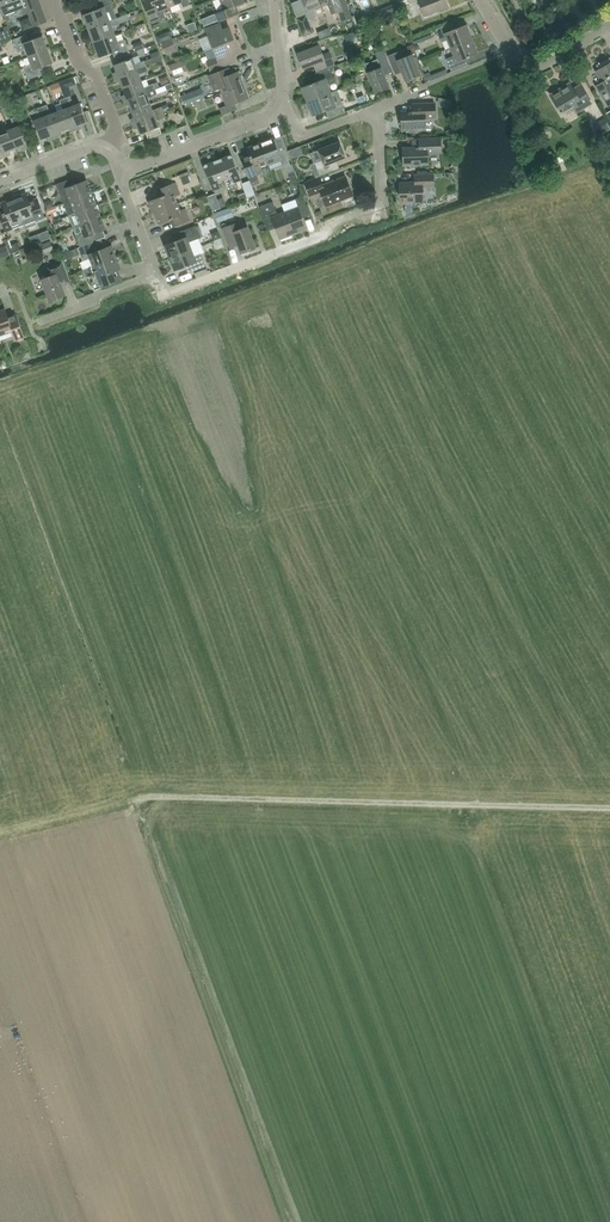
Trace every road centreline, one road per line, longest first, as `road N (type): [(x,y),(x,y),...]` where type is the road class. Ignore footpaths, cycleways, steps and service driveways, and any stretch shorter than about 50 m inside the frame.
road 1 (track): [(140,800),(609,809)]
road 2 (track): [(140,800),(139,817),(290,1221)]
road 3 (residential): [(156,273),(168,292),(177,290),(323,236),(333,222),(380,202),(379,108)]
road 4 (residential): [(123,173),(288,110)]
road 5 (residential): [(106,150),(119,133),(54,0)]
road 6 (residential): [(39,321),(156,273)]

